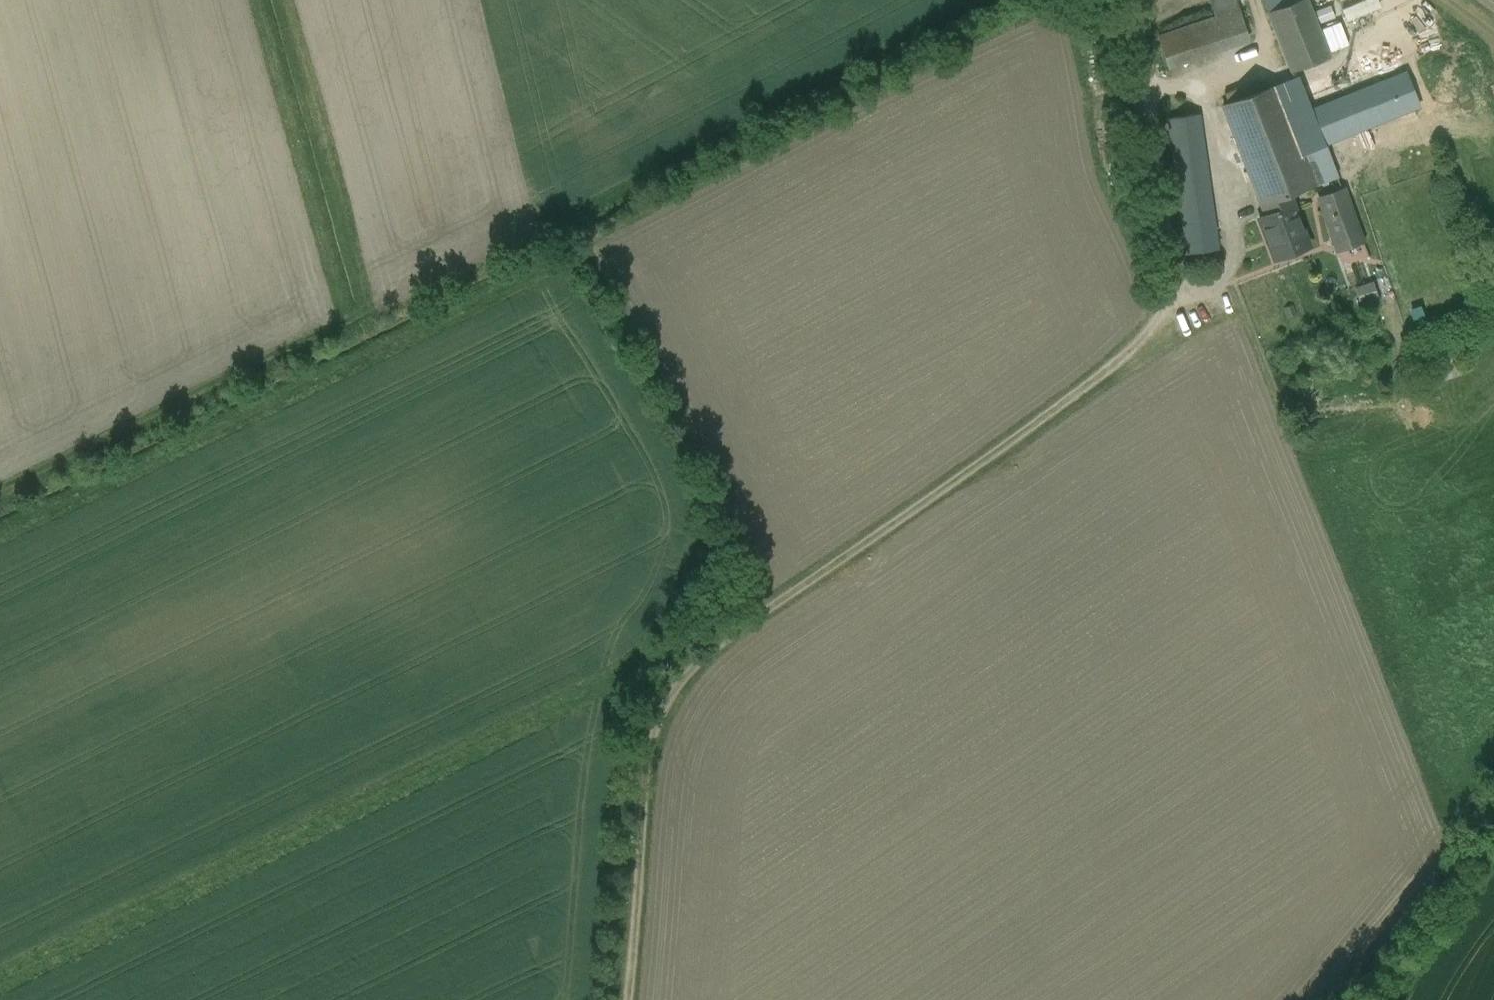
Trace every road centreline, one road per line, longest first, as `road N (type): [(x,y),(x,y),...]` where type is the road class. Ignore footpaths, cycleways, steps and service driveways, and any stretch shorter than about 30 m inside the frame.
road 1 (track): [(1132,0),(1172,297),(1136,351),(685,668),(651,752),(627,999)]
road 2 (track): [(1147,85),(1182,88),(1206,110),(1231,240),(1217,285),(1172,297)]

